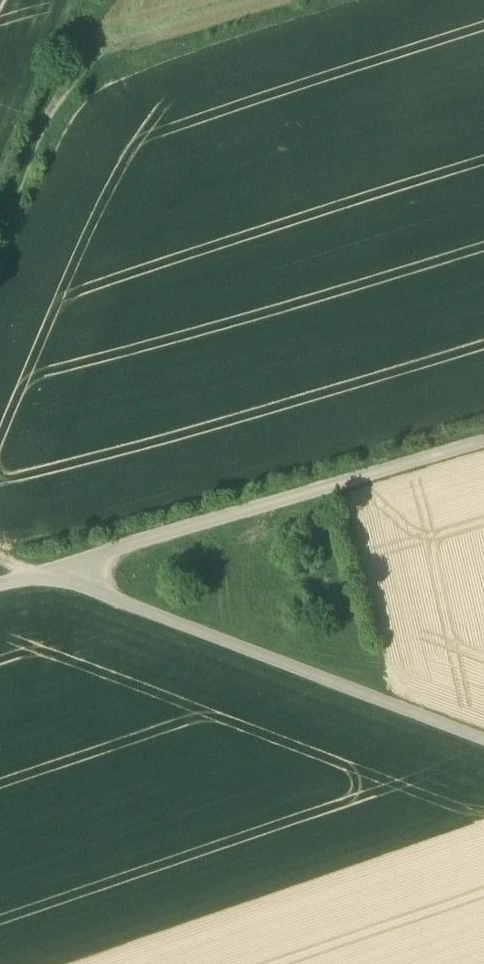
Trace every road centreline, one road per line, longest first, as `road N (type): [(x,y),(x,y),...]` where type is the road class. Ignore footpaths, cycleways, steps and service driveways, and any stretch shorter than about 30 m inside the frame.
road 1 (unclassified): [(41,572),(483,742)]
road 2 (unclassified): [(41,572),(483,440)]
road 3 (track): [(0,232),(58,91),(107,74)]

